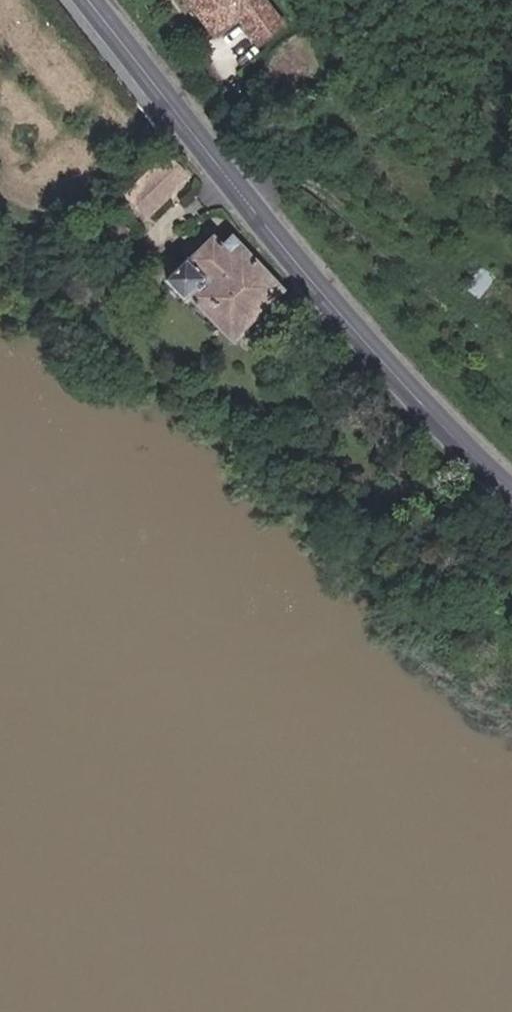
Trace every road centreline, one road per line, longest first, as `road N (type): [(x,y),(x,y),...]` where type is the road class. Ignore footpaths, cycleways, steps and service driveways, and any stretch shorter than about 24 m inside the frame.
road 1 (primary): [(91,0),(333,303),(511,486)]

